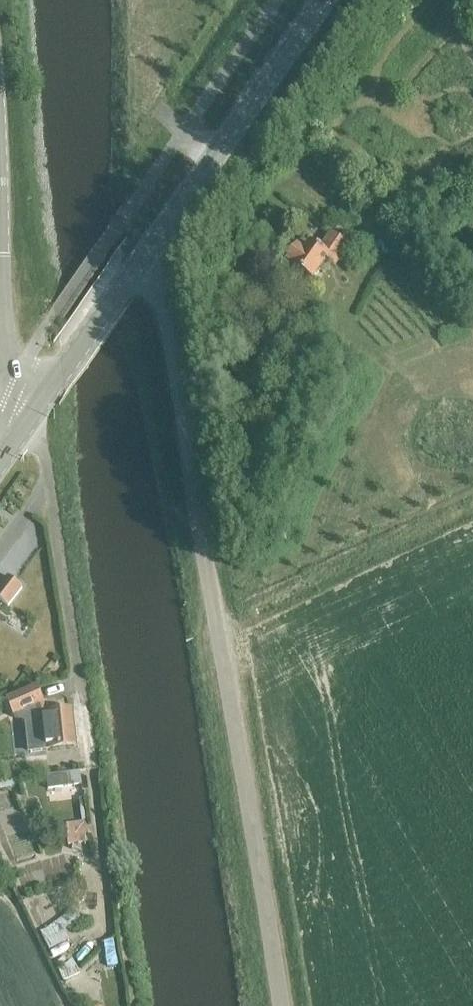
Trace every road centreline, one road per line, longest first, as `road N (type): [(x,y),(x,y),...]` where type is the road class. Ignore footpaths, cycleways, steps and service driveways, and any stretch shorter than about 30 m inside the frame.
road 1 (track): [(280,1005),(174,371)]
road 2 (secondary): [(140,263),(329,0)]
road 3 (secondary): [(35,409),(140,263)]

